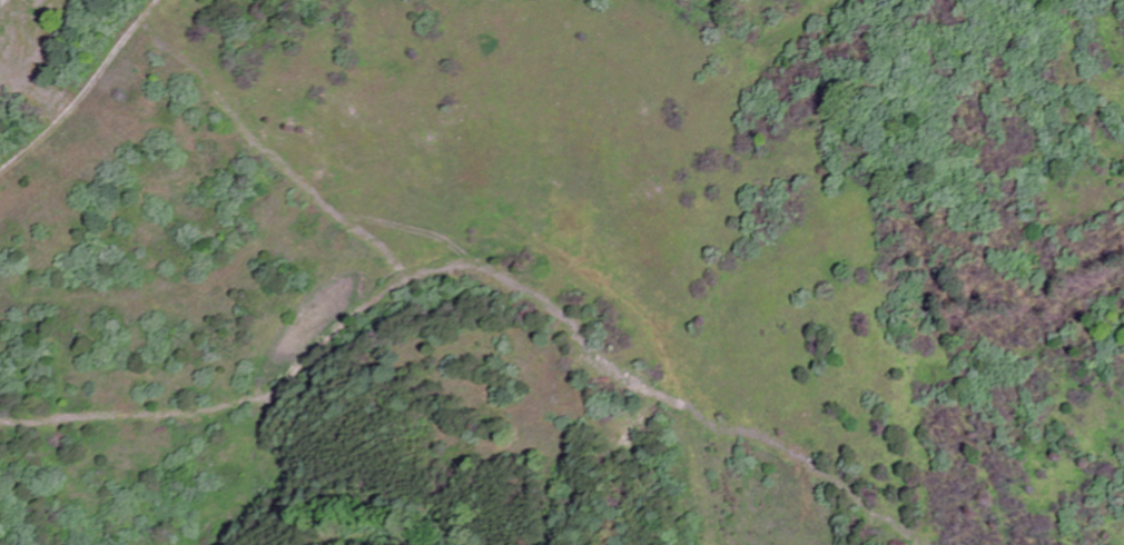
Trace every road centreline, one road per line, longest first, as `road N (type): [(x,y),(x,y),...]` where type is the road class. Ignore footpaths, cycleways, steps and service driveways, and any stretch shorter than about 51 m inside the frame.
road 1 (track): [(0,169),(168,0)]

